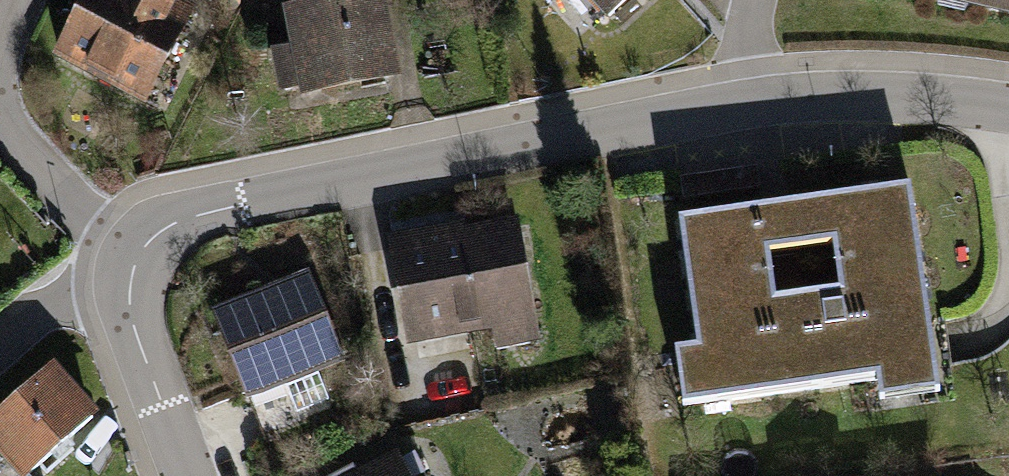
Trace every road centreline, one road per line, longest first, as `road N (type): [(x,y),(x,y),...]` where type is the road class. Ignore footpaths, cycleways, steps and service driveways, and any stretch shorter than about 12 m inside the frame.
road 1 (residential): [(731,107),(191,211),(155,234),(134,270)]
road 2 (residential): [(1008,105),(862,94),(731,107)]
road 3 (residential): [(134,270),(130,337),(188,475)]
road 4 (residential): [(0,136),(134,270)]
road 5 (residential): [(134,270),(23,327),(0,348)]

